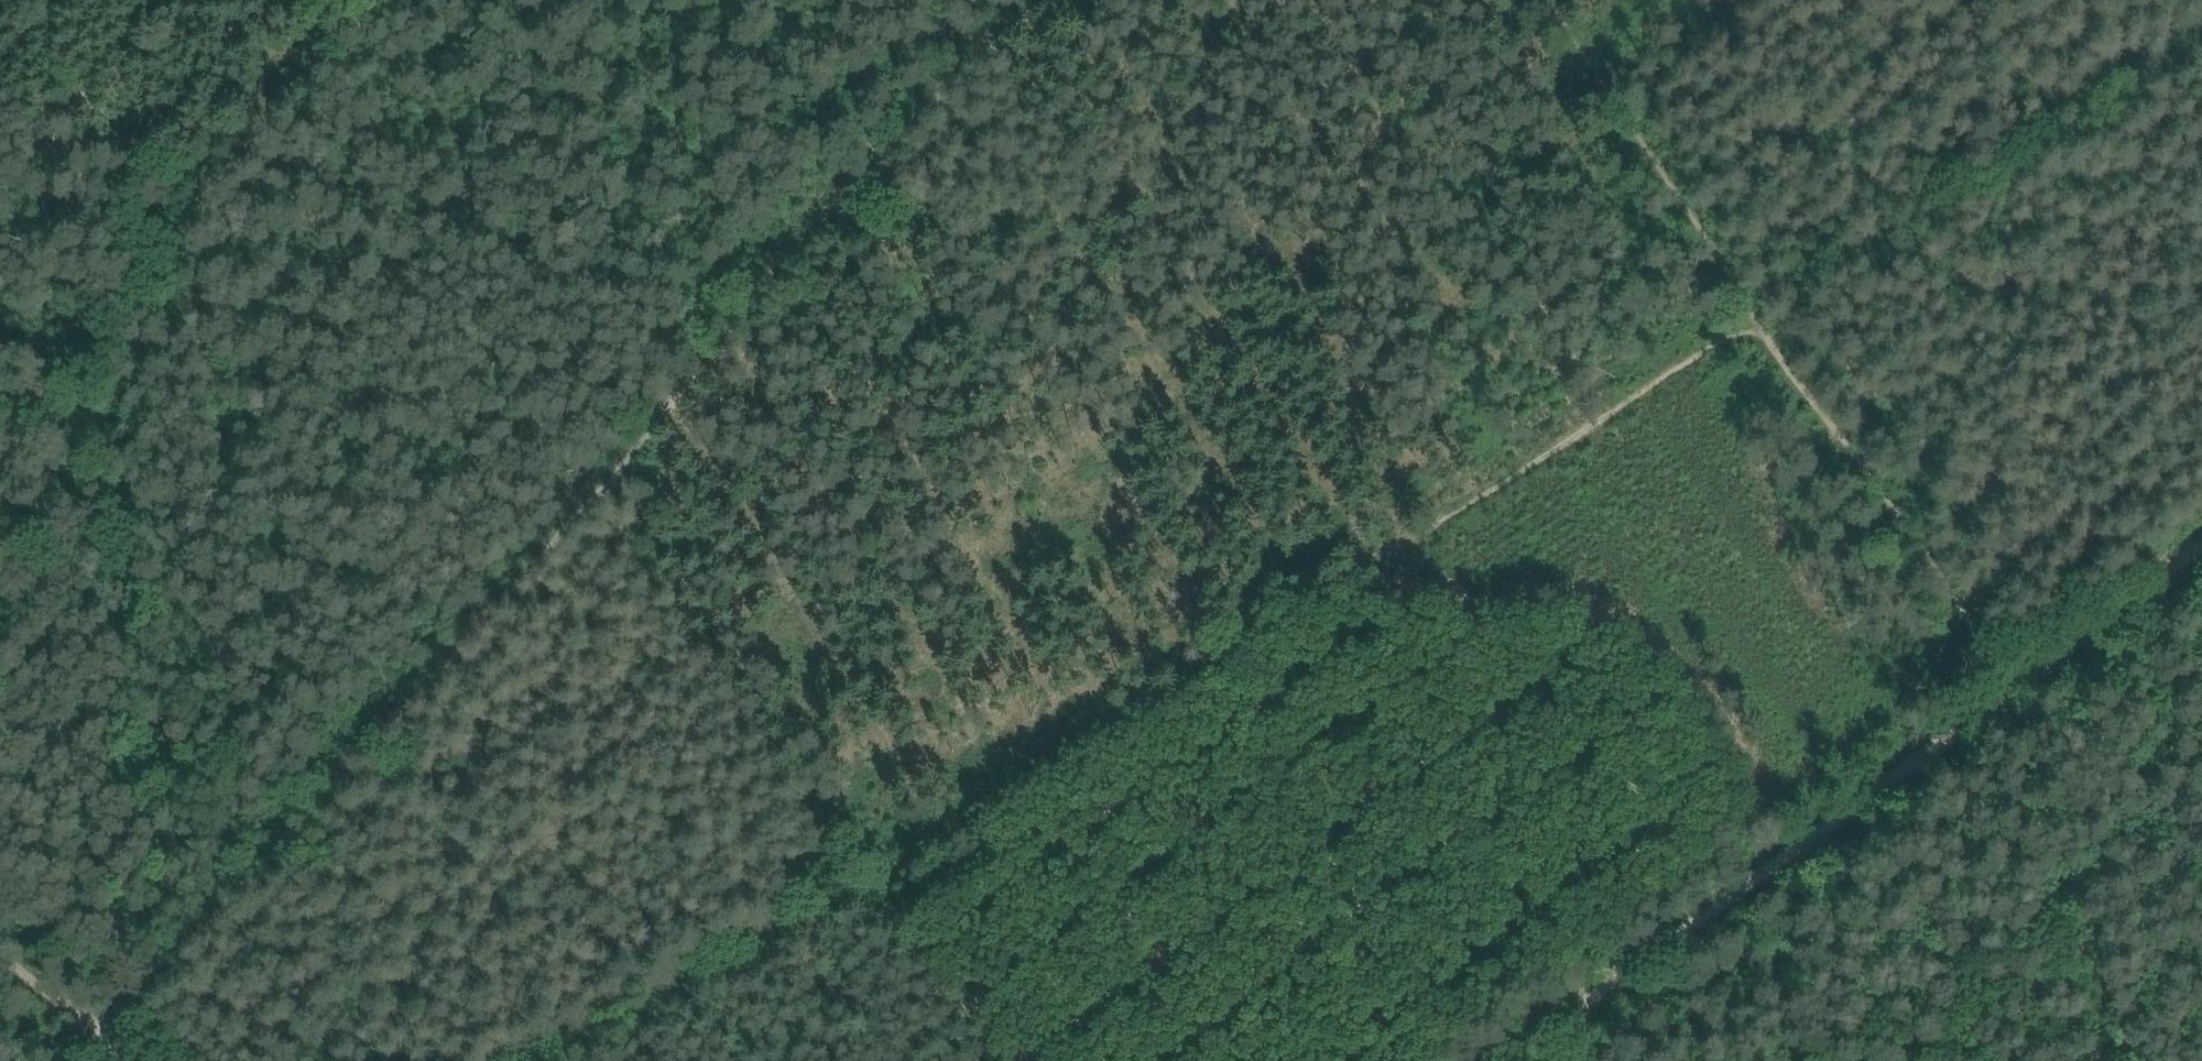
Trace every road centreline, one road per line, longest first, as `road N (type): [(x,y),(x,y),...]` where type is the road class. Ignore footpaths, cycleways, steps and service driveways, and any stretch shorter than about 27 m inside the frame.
road 1 (track): [(1579,1012),(2201,551)]
road 2 (track): [(0,957),(133,1060)]

